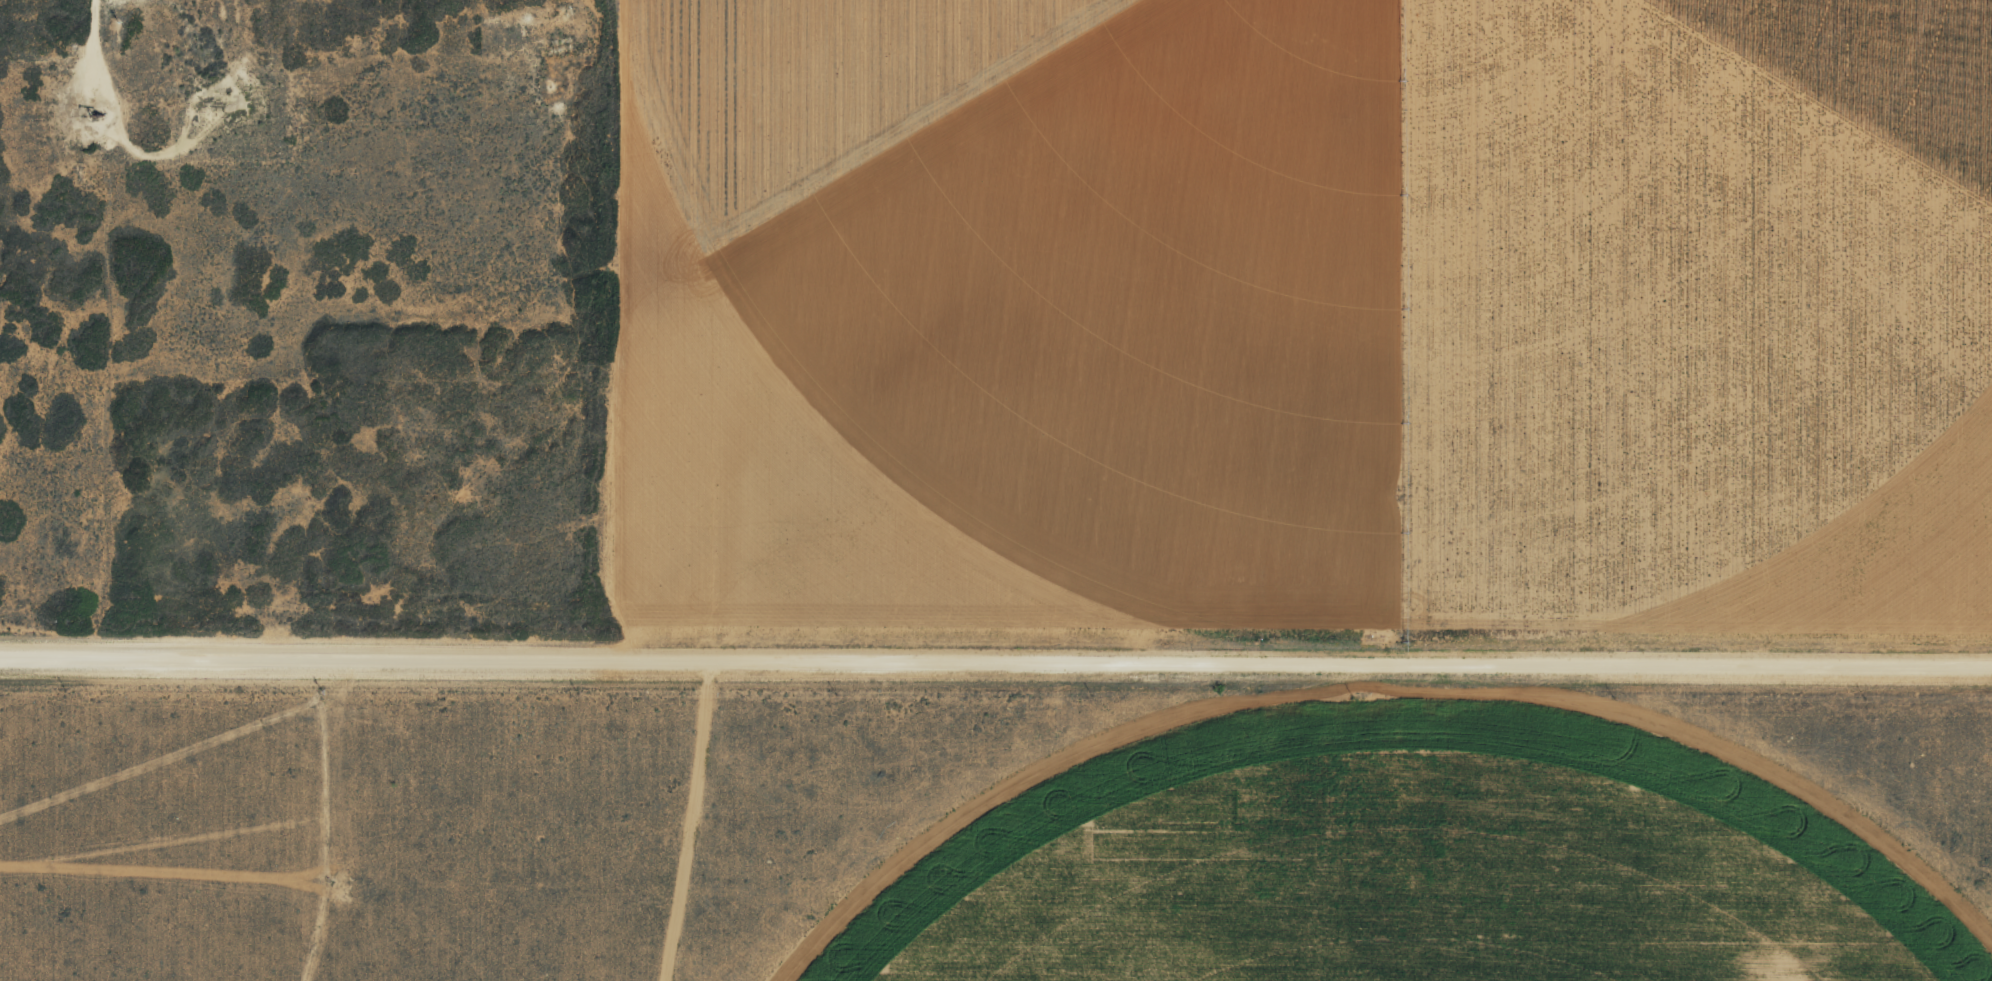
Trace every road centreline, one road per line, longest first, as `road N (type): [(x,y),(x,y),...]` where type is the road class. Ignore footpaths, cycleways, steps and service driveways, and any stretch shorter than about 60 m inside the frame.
road 1 (residential): [(1991,644),(0,647)]
road 2 (residential): [(89,648),(104,174),(98,0)]

